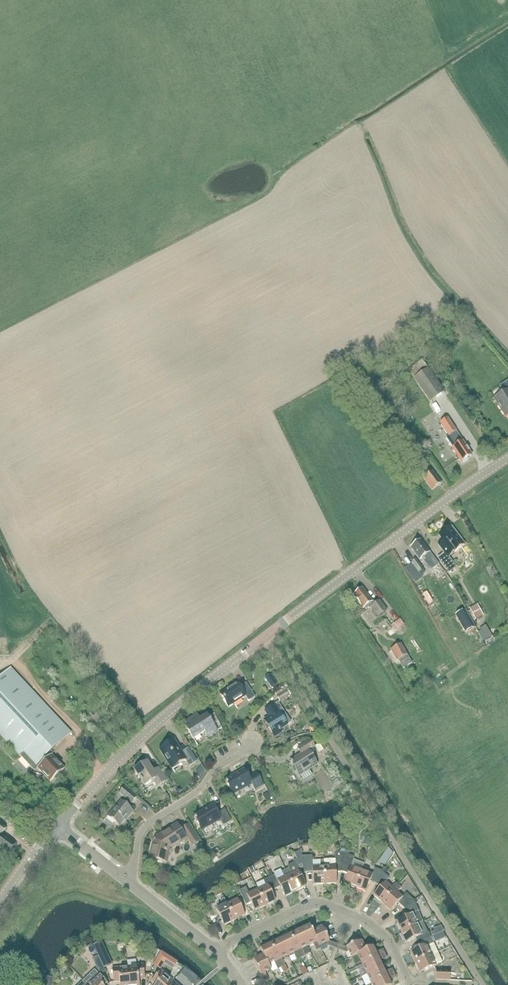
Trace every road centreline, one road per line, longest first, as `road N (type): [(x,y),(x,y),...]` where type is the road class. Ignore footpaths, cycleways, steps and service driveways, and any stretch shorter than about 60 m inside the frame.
road 1 (tertiary): [(56,826),(190,695),(507,459)]
road 2 (residential): [(411,984),(388,935),(320,903),(218,949)]
road 3 (residential): [(126,878),(148,827),(258,745)]

